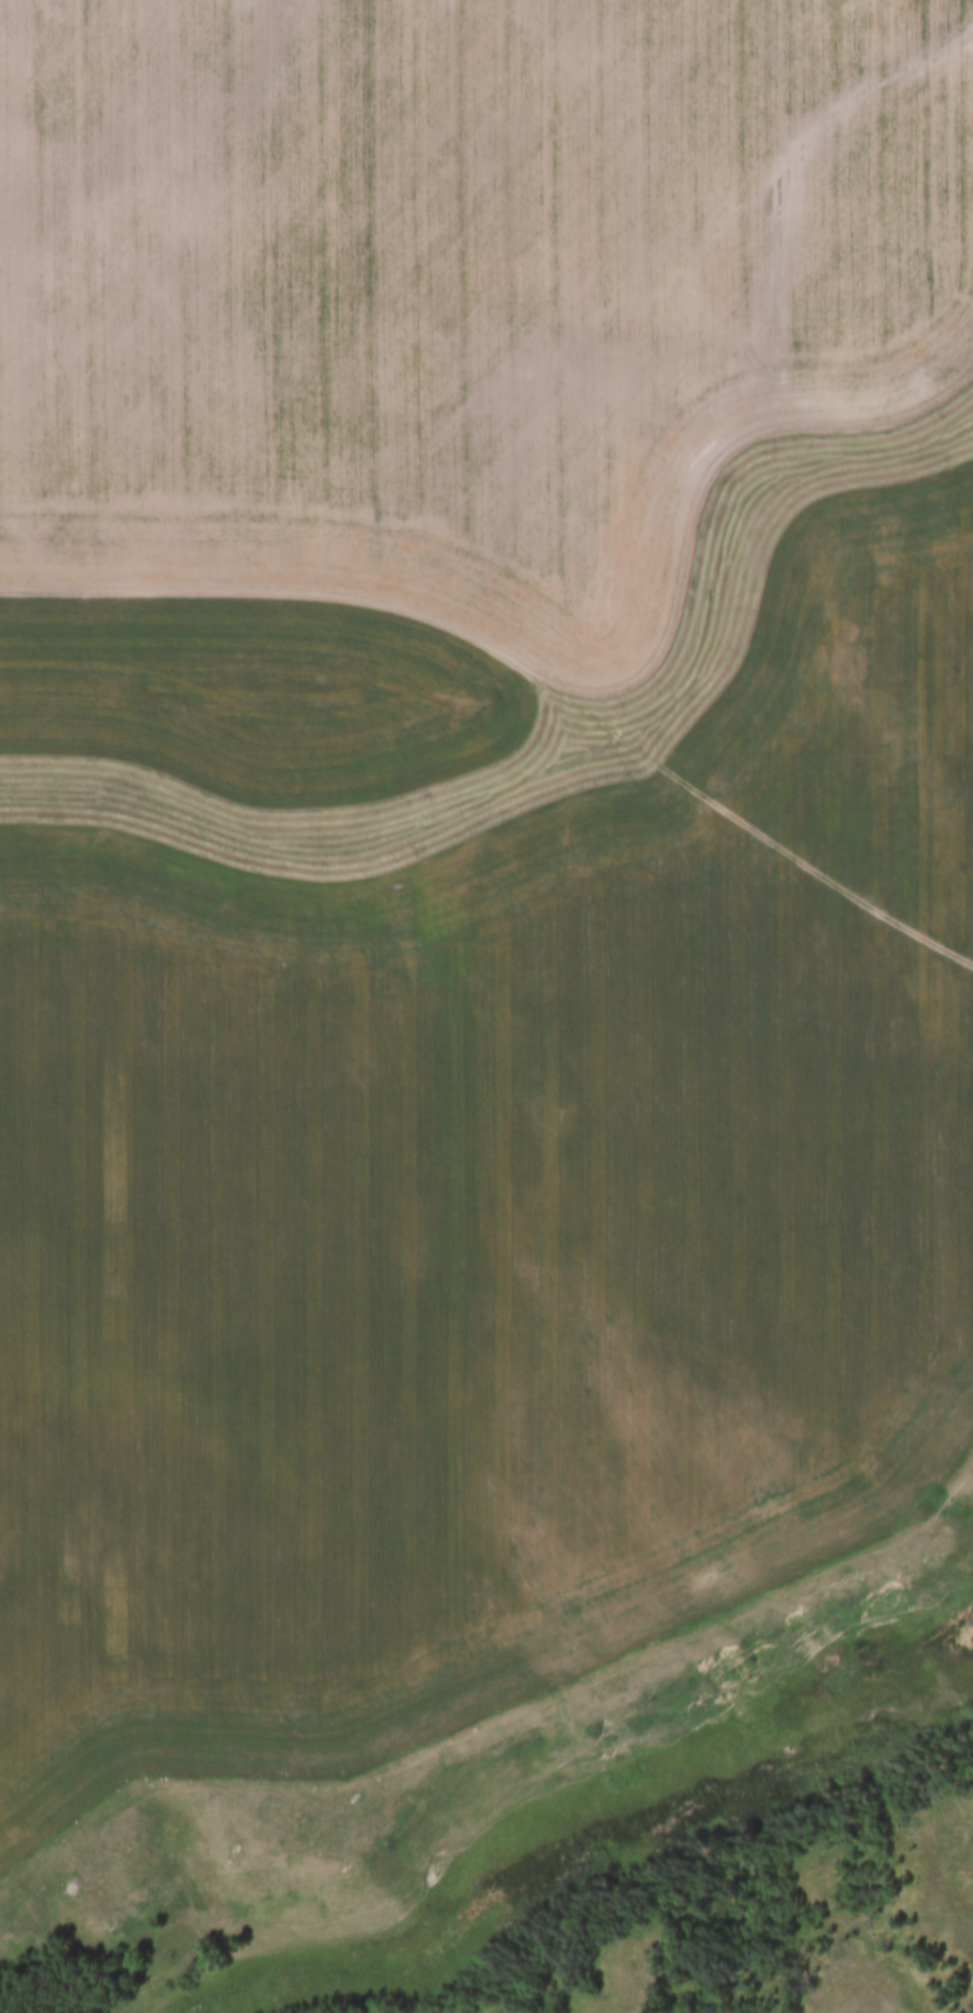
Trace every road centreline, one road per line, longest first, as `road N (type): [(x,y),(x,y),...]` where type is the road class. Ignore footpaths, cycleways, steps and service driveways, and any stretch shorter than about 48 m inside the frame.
road 1 (track): [(972,966),(893,924),(661,774),(447,620),(344,594),(0,591)]

